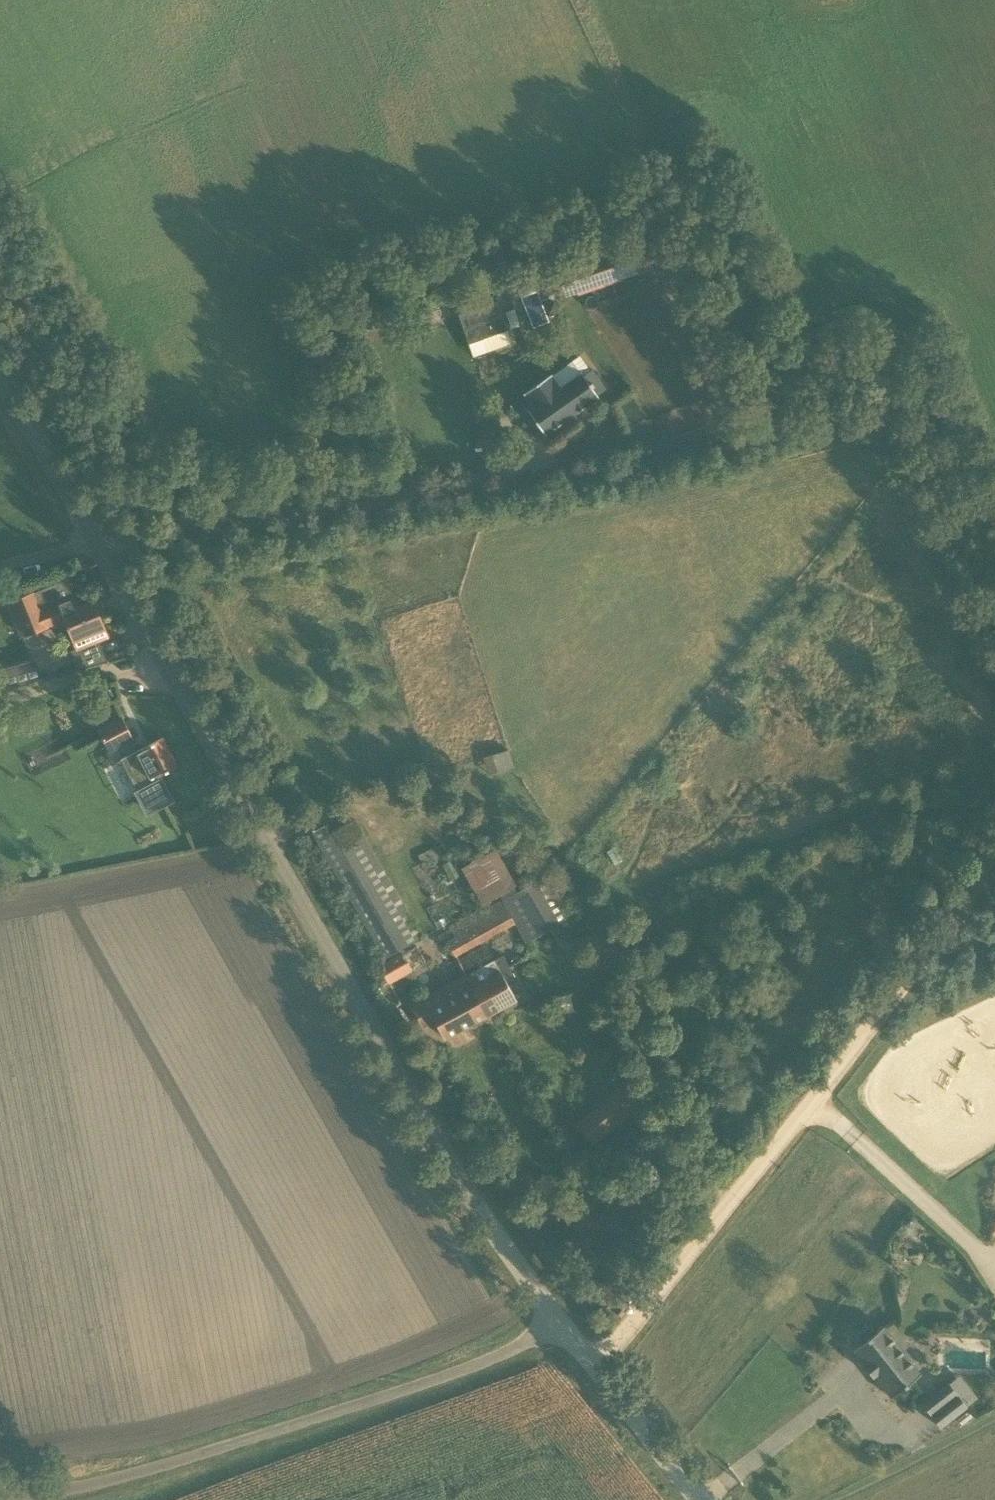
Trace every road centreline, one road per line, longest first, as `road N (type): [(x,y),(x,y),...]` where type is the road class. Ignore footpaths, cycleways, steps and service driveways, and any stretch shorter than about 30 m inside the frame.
road 1 (unclassified): [(570,1335),(508,1255),(206,741),(103,546)]
road 2 (track): [(594,1364),(994,876)]
road 3 (unclassified): [(0,1492),(205,1444),(570,1335)]
road 4 (unclassified): [(103,546),(435,468)]
road 5 (unclassified): [(699,1499),(570,1335)]
road 6 (unclassified): [(103,546),(0,368)]

